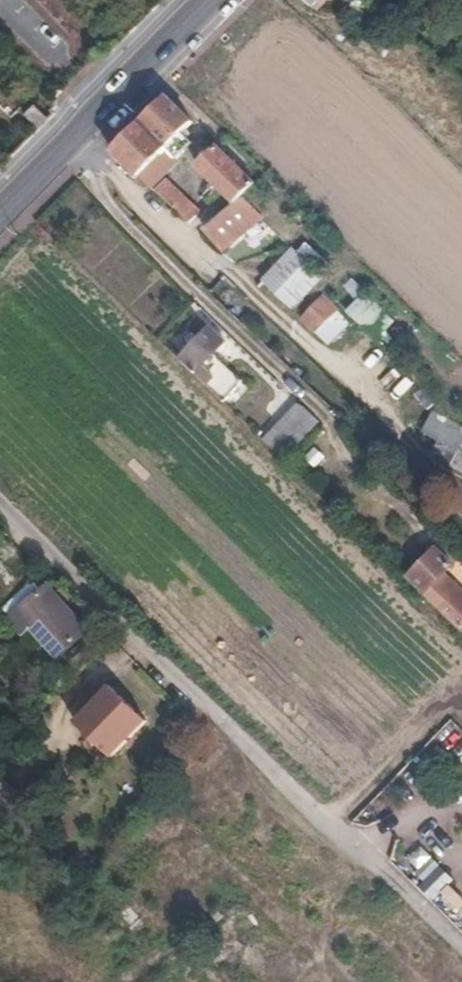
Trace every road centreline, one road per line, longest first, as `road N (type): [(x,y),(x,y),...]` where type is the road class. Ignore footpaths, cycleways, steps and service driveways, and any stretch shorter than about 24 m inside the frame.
road 1 (track): [(0,504),(461,955)]
road 2 (primary): [(0,210),(209,0)]

